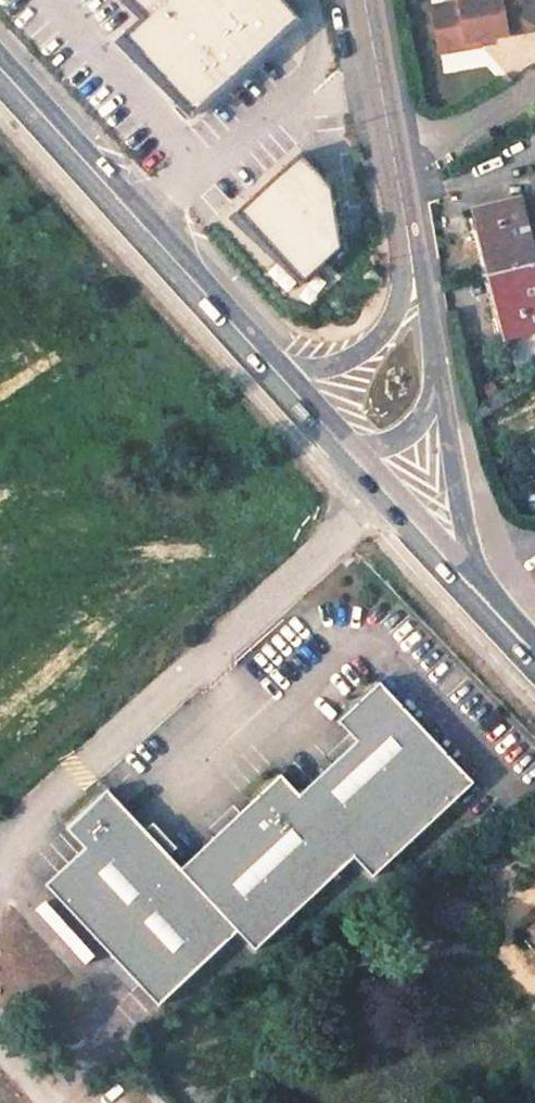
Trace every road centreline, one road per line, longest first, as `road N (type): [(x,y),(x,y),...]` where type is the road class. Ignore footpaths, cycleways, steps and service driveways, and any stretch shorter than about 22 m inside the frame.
road 1 (track): [(385,494),(327,496),(291,517),(0,785)]
road 2 (primary): [(0,76),(274,370)]
road 3 (tertiary): [(360,0),(415,287)]
road 4 (tertiary): [(500,622),(456,500),(435,364)]
road 5 (primary): [(352,455),(500,622)]
road 6 (tertiary): [(415,287),(383,327),(343,355),(274,370)]
road 7 (tertiary): [(352,455),(390,444),(423,412),(435,364)]

